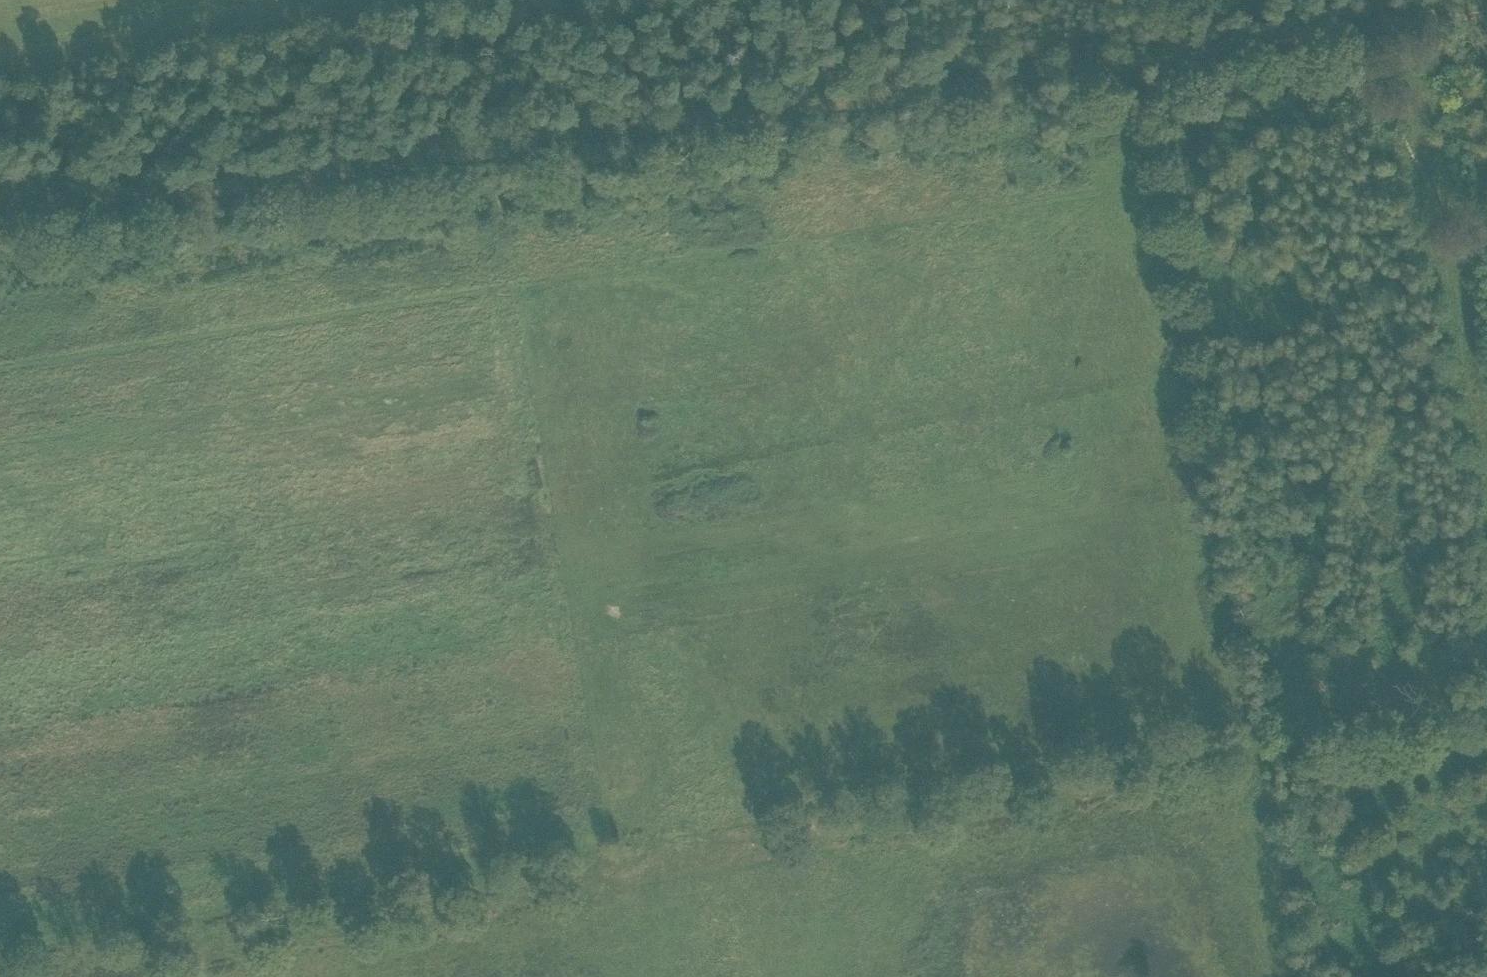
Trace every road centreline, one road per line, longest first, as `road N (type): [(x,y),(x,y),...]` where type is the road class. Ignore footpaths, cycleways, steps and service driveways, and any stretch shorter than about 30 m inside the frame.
road 1 (track): [(1486,12),(291,183),(176,197),(0,200)]

